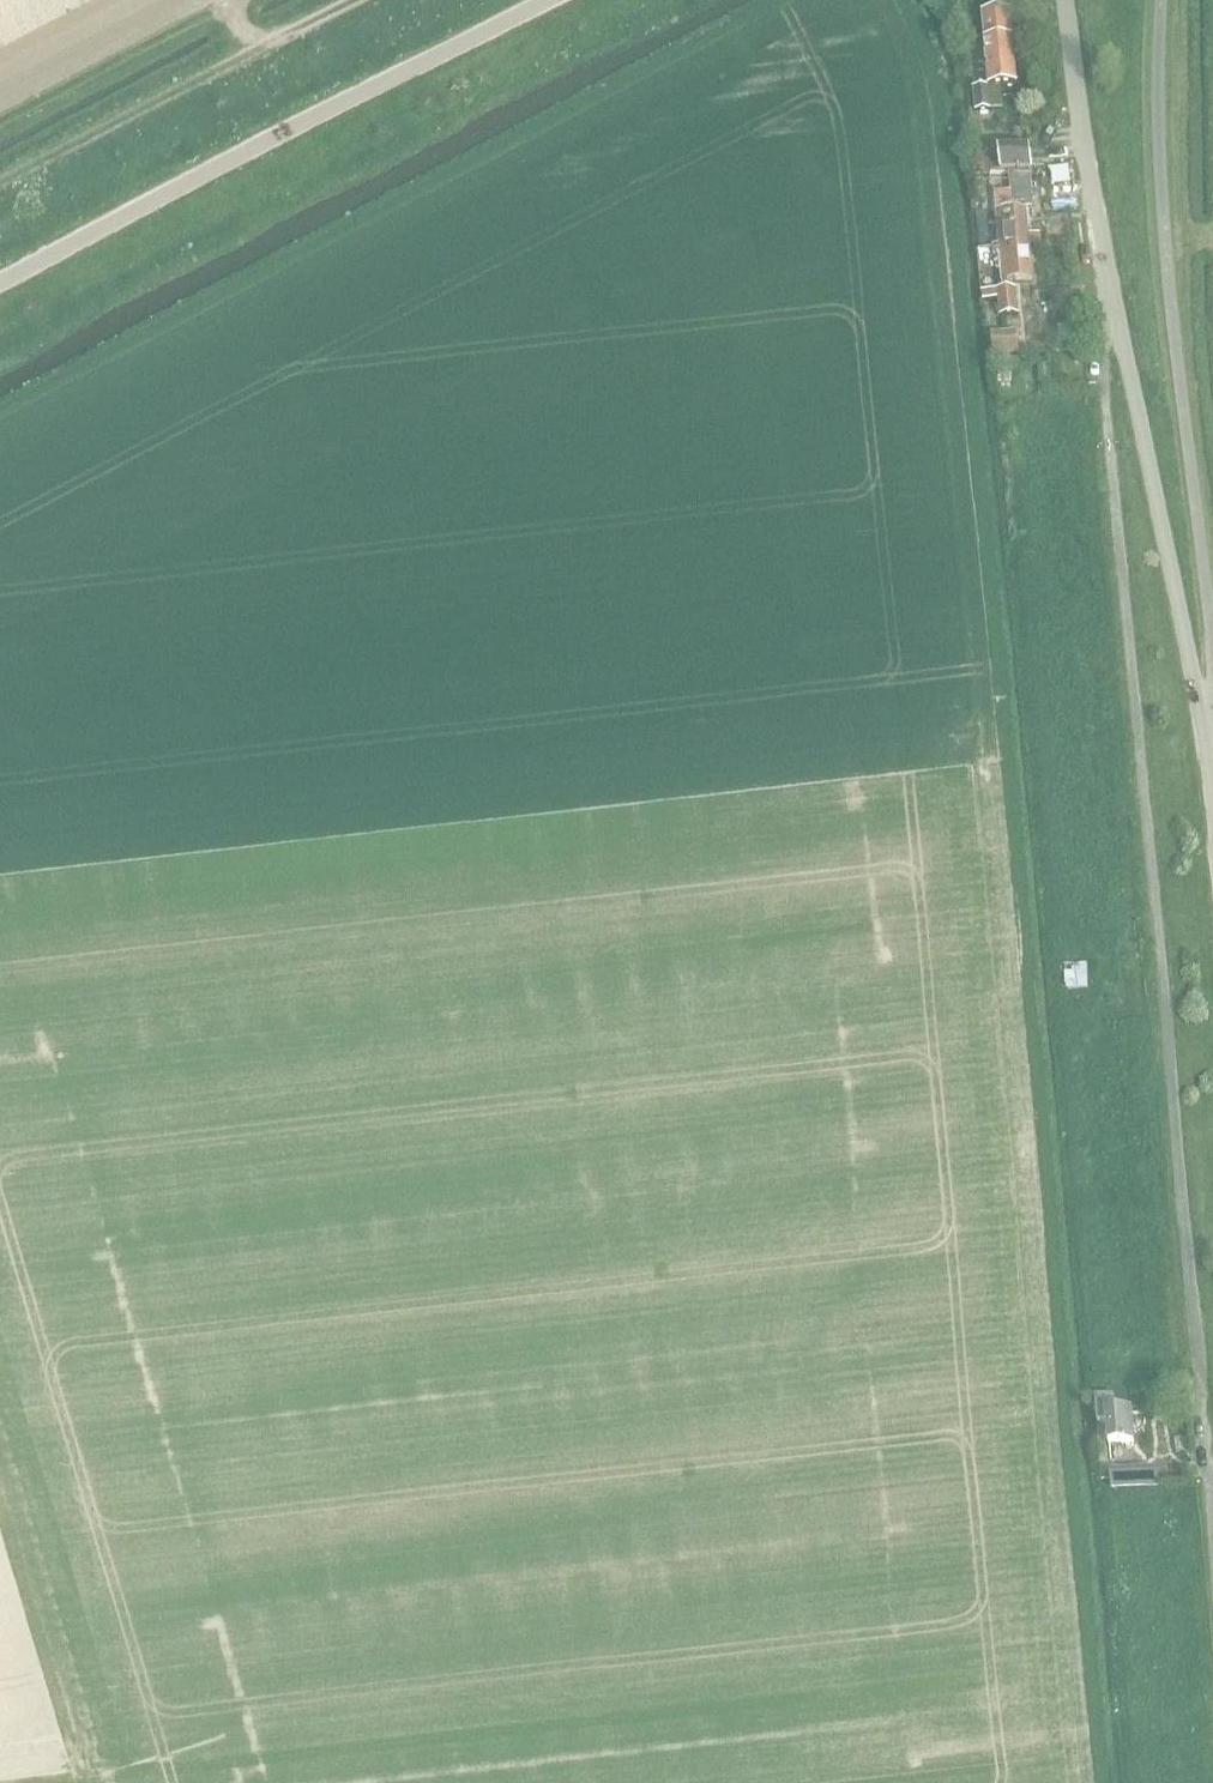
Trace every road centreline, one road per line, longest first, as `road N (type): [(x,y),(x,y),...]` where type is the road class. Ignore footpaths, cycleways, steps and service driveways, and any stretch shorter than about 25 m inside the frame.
road 1 (unclassified): [(1212,1507),(1104,348),(1108,284)]
road 2 (unclassified): [(1212,667),(1166,244),(1162,0)]
road 3 (unclassified): [(0,284),(540,0)]
road 4 (unclassified): [(1212,784),(1108,284)]
road 5 (unclassified): [(1108,284),(1062,0)]

